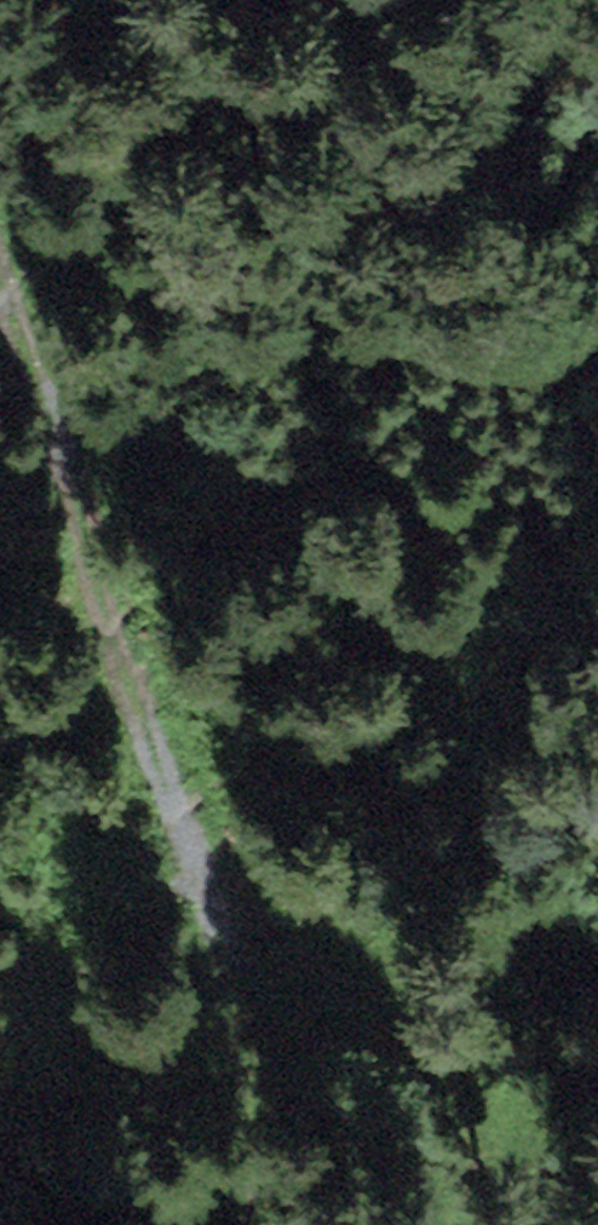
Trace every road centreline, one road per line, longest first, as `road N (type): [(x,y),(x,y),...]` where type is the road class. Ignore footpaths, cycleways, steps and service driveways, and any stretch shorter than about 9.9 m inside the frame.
road 1 (track): [(0,271),(194,844),(257,1096),(238,1224)]
road 2 (track): [(194,844),(392,982),(456,1041),(495,1090),(524,1161),(534,1224)]
road 3 (track): [(460,0),(597,60)]

